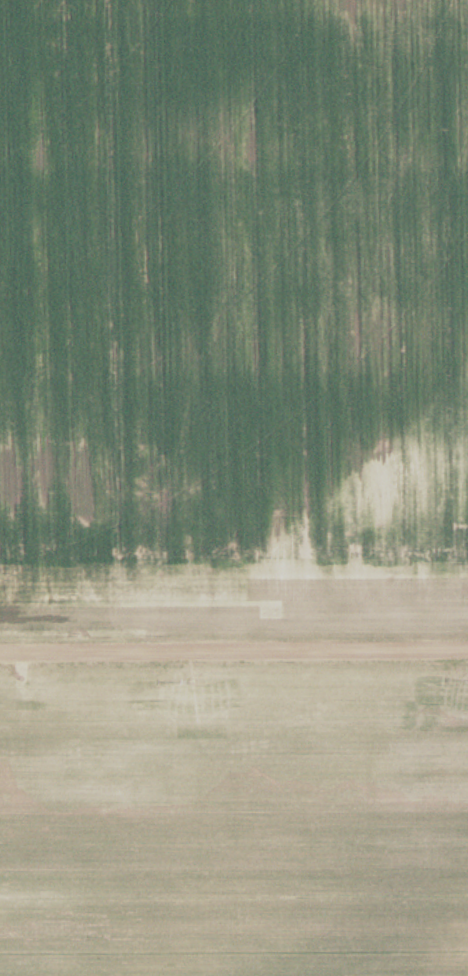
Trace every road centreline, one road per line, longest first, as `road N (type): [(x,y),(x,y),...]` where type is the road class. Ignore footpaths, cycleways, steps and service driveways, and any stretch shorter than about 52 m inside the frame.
road 1 (residential): [(0,654),(467,652)]

